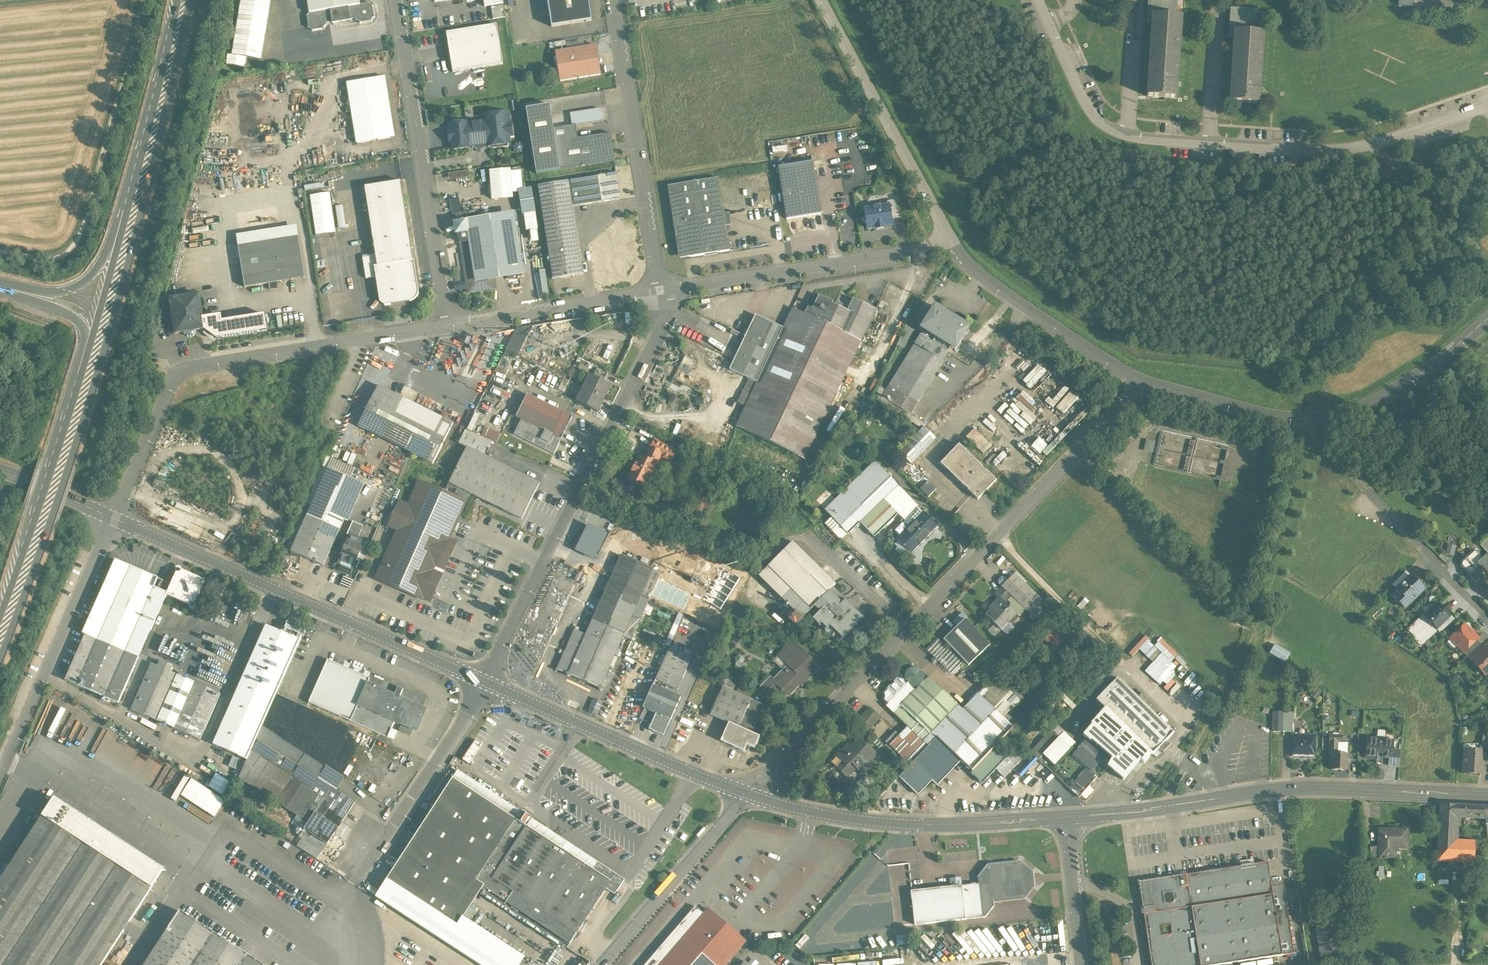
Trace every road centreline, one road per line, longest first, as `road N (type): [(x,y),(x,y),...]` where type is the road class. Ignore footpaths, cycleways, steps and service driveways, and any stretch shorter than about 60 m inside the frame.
road 1 (residential): [(1145,382),(747,796)]
road 2 (unclassified): [(114,519),(164,384),(175,373),(449,325)]
road 3 (residential): [(479,681),(652,340),(661,292)]
road 4 (residential): [(1487,796),(1276,789),(1066,818)]
road 5 (residential): [(479,681),(114,519)]
road 6 (track): [(1321,443),(1247,663),(1189,760)]
road 7 (unclassified): [(397,0),(449,325)]
road 8 (residential): [(1066,818),(901,825),(747,796)]
road 9 (trunk): [(94,349),(0,633)]
road 10 (residential): [(615,0),(661,292)]
road 11 (unclassified): [(661,292),(951,240)]
road 12 (residential): [(114,519),(0,780)]
road 13 (residential): [(747,796),(489,686)]
road 14 (unclassified): [(822,0),(951,240)]
road 15 (trunk): [(181,0),(123,243)]
road 16 (unclassified): [(951,240),(993,286),(1145,382)]
road 17 (residential): [(354,883),(489,686)]
road 18 (track): [(143,0),(86,223)]
road 19 (unclassified): [(747,796),(604,964)]
road 20 (unclassified): [(449,325),(661,292)]
road 21 (unclassified): [(1306,419),(1368,406),(1487,318)]
road 22 (residential): [(1487,617),(1363,487)]
road 23 (track): [(1112,656),(997,535)]
road 24 (unclassified): [(1145,382),(1276,419),(1306,419)]
road 25 (unclassified): [(1081,964),(1066,818)]
road 26 (trunk): [(123,243),(69,292),(0,283)]
road 27 (residential): [(114,519),(0,471)]

